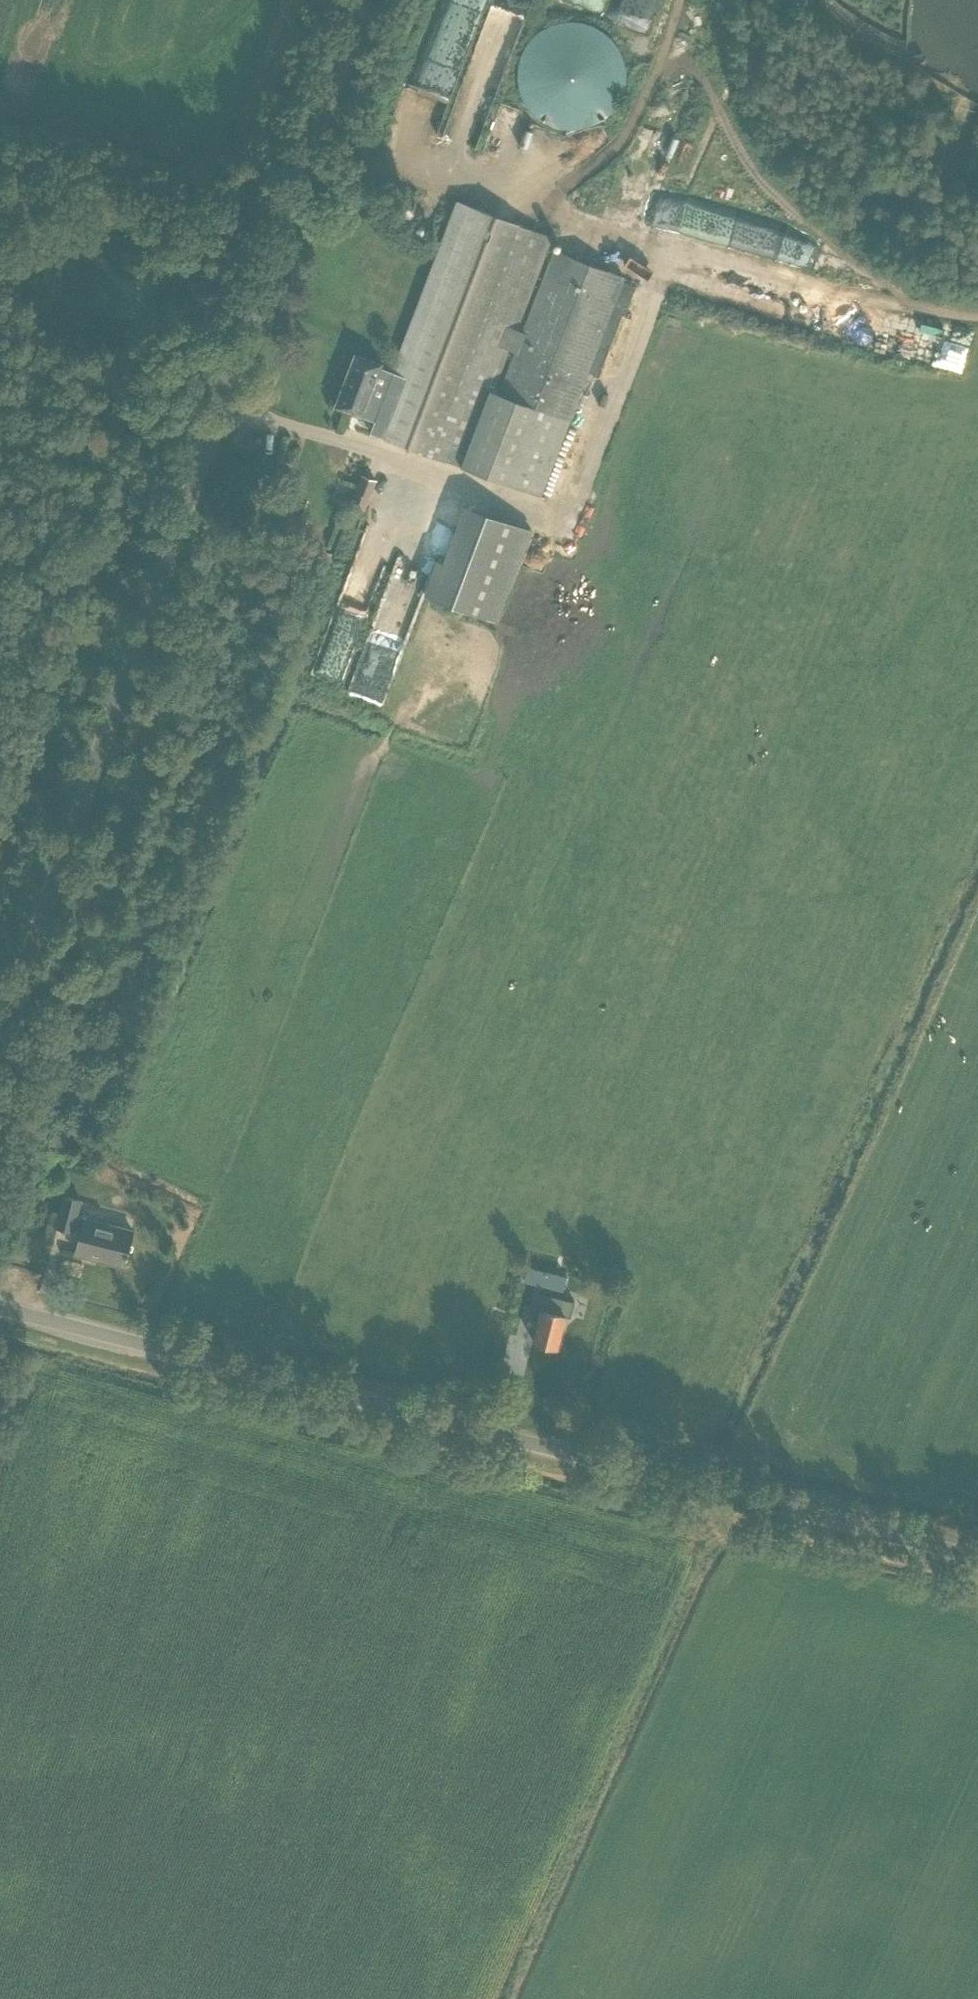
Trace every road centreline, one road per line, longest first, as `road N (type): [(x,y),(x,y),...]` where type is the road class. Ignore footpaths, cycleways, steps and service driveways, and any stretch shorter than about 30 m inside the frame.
road 1 (unclassified): [(0,1039),(360,0)]
road 2 (unclassified): [(0,1308),(977,1560)]

